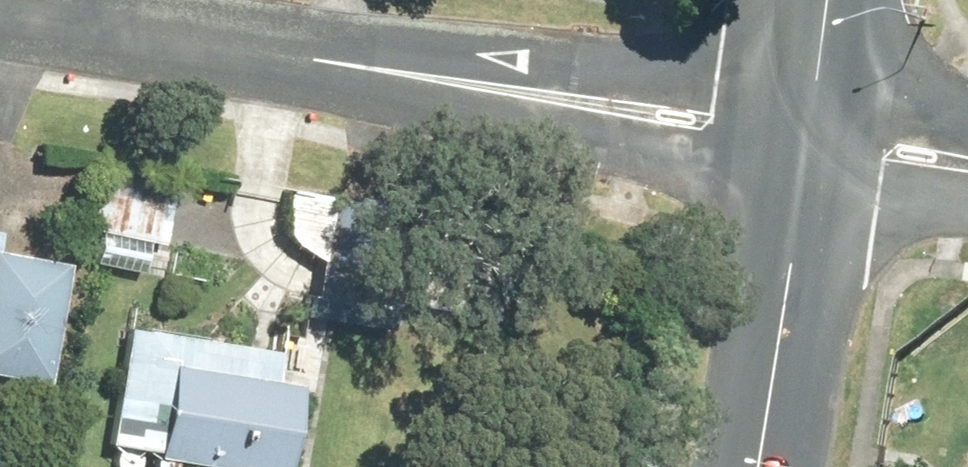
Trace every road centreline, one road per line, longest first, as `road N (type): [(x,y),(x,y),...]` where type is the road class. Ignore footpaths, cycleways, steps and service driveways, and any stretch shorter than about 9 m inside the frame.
road 1 (residential): [(809,140),(0,9)]
road 2 (tertiary): [(809,140),(757,466)]
road 3 (residential): [(809,140),(967,165)]
road 4 (tertiary): [(830,0),(809,140)]

